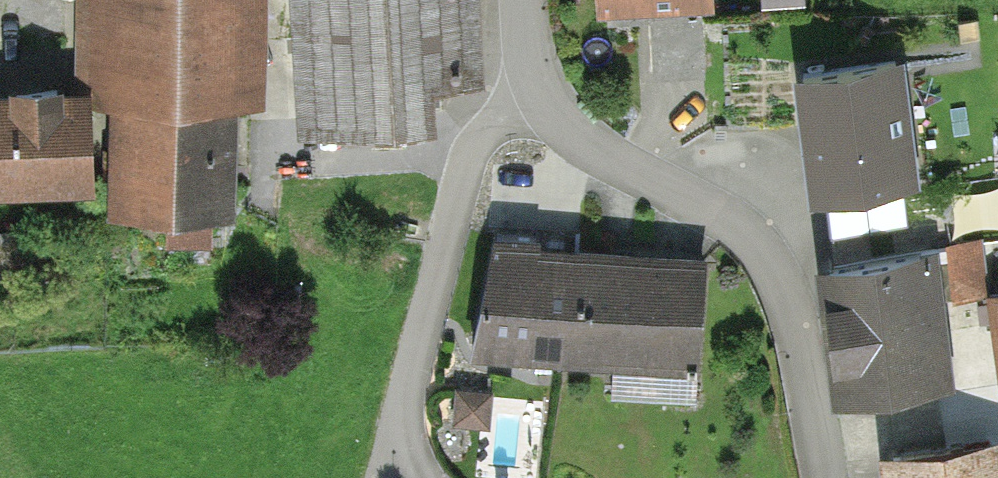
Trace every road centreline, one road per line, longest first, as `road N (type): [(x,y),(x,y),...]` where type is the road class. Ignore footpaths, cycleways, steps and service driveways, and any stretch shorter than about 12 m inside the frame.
road 1 (residential): [(522,0),(527,60),(567,129),(719,215),(774,267),(793,318),(825,477)]

